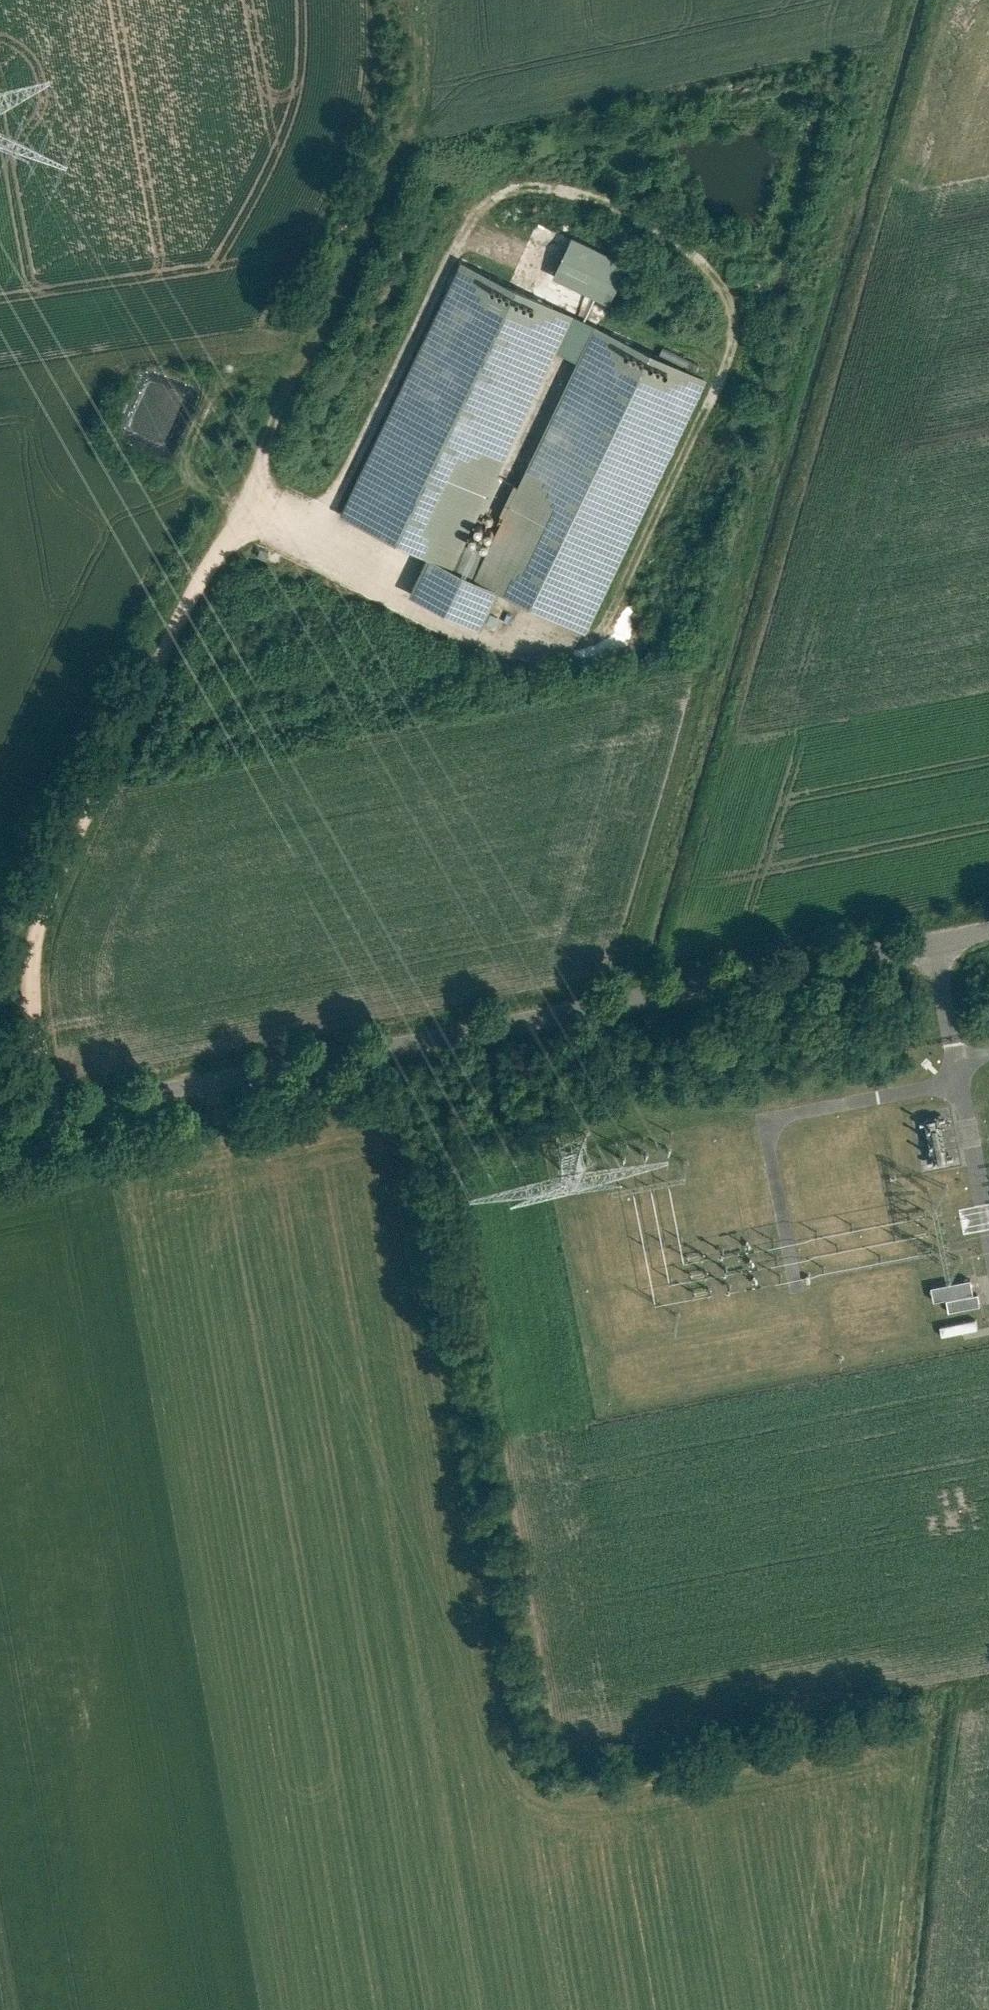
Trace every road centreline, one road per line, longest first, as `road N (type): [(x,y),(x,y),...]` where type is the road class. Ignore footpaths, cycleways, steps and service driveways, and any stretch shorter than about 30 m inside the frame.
road 1 (residential): [(988,938),(0,1128)]

